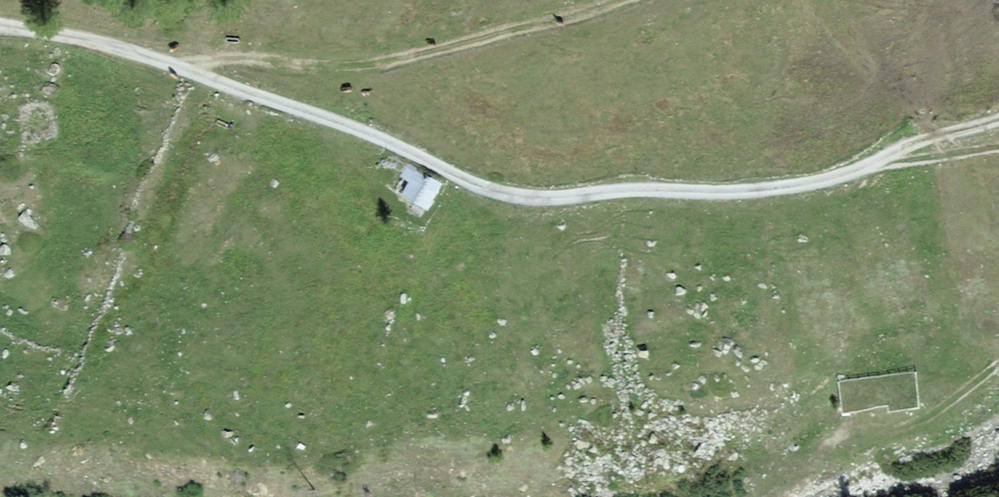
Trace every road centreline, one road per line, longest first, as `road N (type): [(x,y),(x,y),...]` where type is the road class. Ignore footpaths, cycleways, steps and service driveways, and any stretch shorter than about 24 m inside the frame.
road 1 (track): [(872,164),(793,183),(524,192),(446,178),(0,9)]
road 2 (track): [(168,72),(270,49),(399,59),(628,0)]
road 3 (track): [(872,164),(911,141),(998,115)]

